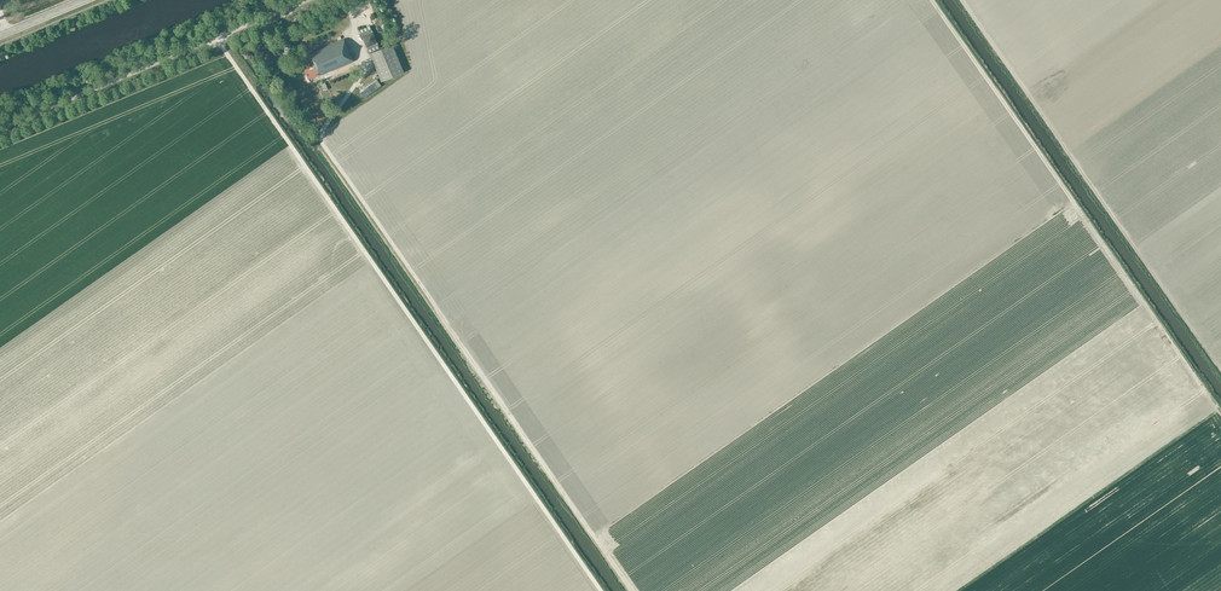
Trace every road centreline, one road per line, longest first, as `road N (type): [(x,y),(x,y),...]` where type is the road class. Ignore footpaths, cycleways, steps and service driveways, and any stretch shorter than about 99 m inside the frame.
road 1 (unclassified): [(0,126),(302,0)]

